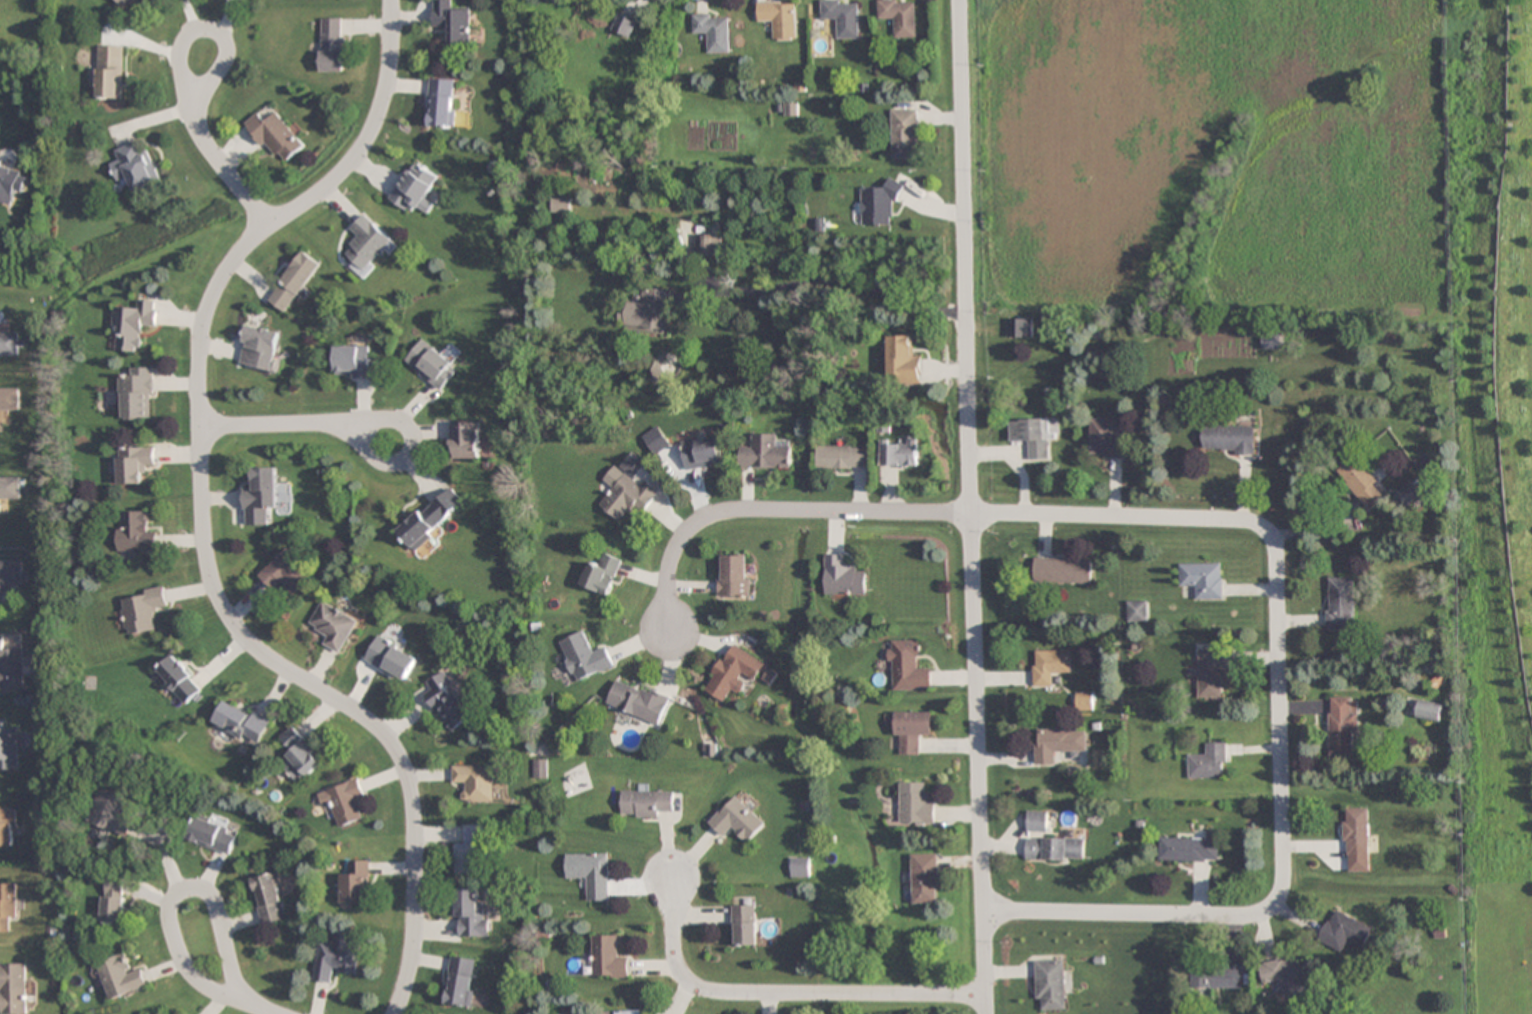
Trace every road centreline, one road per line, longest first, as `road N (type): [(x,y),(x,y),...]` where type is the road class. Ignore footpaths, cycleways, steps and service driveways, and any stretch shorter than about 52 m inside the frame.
road 1 (residential): [(396,1013),(414,948),(416,841),(407,775),(380,732),(255,648),(226,614),(203,533),(200,386),(208,317),(232,266),(343,174),(370,136),(387,88),(389,0)]
road 2 (residential): [(987,1013),(959,0)]
road 3 (residential): [(986,995),(703,992),(678,962),(671,882)]
road 4 (residential): [(970,515),(708,517),(685,534),(672,559),(671,637)]
road 5 (residential): [(1274,908),(1284,885),(1278,555),(1266,530)]
road 6 (residential): [(229,955),(214,903),(197,889),(181,893),(170,927),(187,970),(248,1005),(229,955)]
road 7 (residential): [(1266,530),(1237,522),(970,515)]
road 8 (residential): [(983,914),(1254,916),(1274,908)]
road 9 (residential): [(217,75),(226,46),(217,36),(193,34),(180,58),(189,109),(217,75)]
road 10 (residential): [(349,437),(386,464),(399,464),(412,447),(409,432),(392,421),(340,423),(349,437)]
road 11 (residential): [(270,227),(189,109)]
road 12 (residential): [(201,427),(340,423)]

